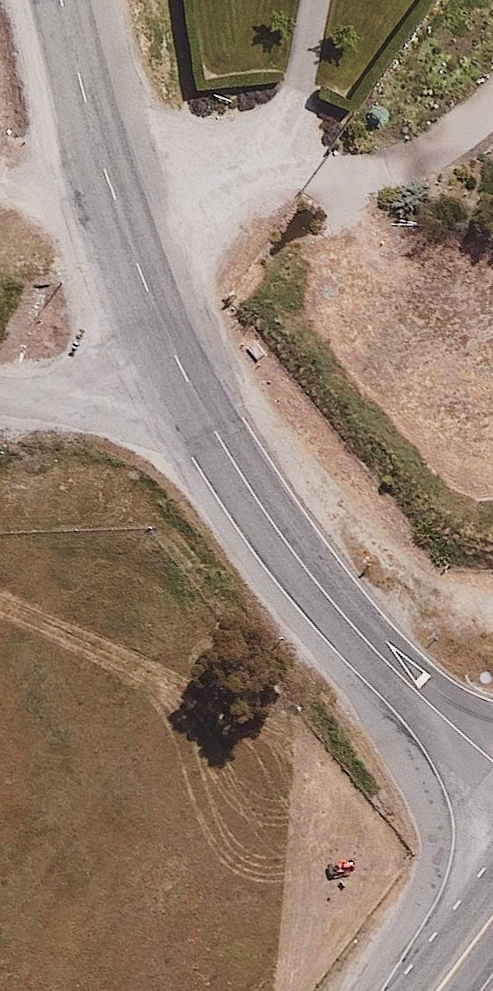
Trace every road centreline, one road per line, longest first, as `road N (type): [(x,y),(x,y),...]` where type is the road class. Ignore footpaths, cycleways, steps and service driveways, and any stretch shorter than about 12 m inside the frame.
road 1 (unclassified): [(184,373),(299,563),(370,647),(492,760)]
road 2 (unclassified): [(60,0),(134,266),(184,373)]
road 3 (residential): [(0,396),(184,373)]

